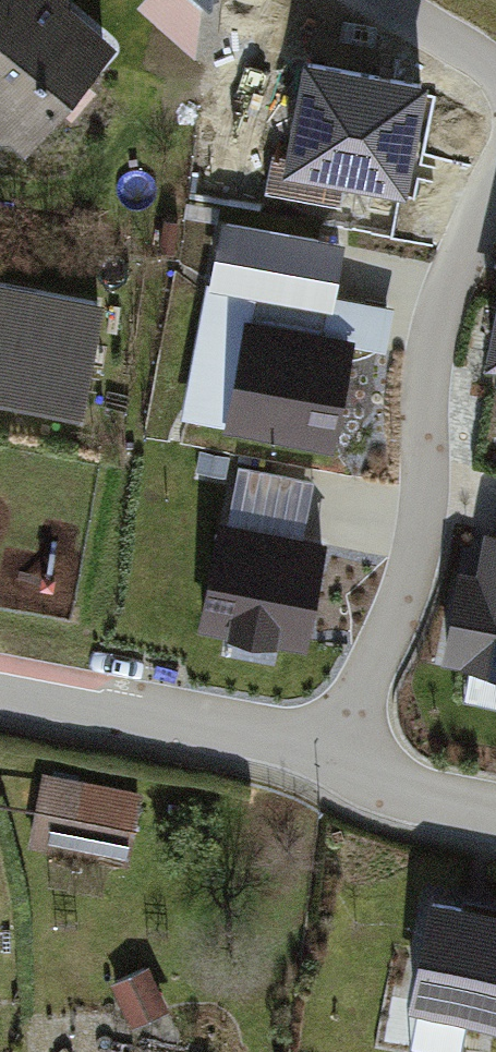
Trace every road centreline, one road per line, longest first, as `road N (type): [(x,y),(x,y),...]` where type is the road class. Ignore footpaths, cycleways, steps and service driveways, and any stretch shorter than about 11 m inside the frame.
road 1 (residential): [(347,751),(403,592),(423,499),(431,357),(457,252),(495,184)]
road 2 (residential): [(0,685),(347,751)]
road 3 (residential): [(347,751),(424,795),(495,810)]
road 4 (residential): [(367,0),(483,59),(495,79)]

